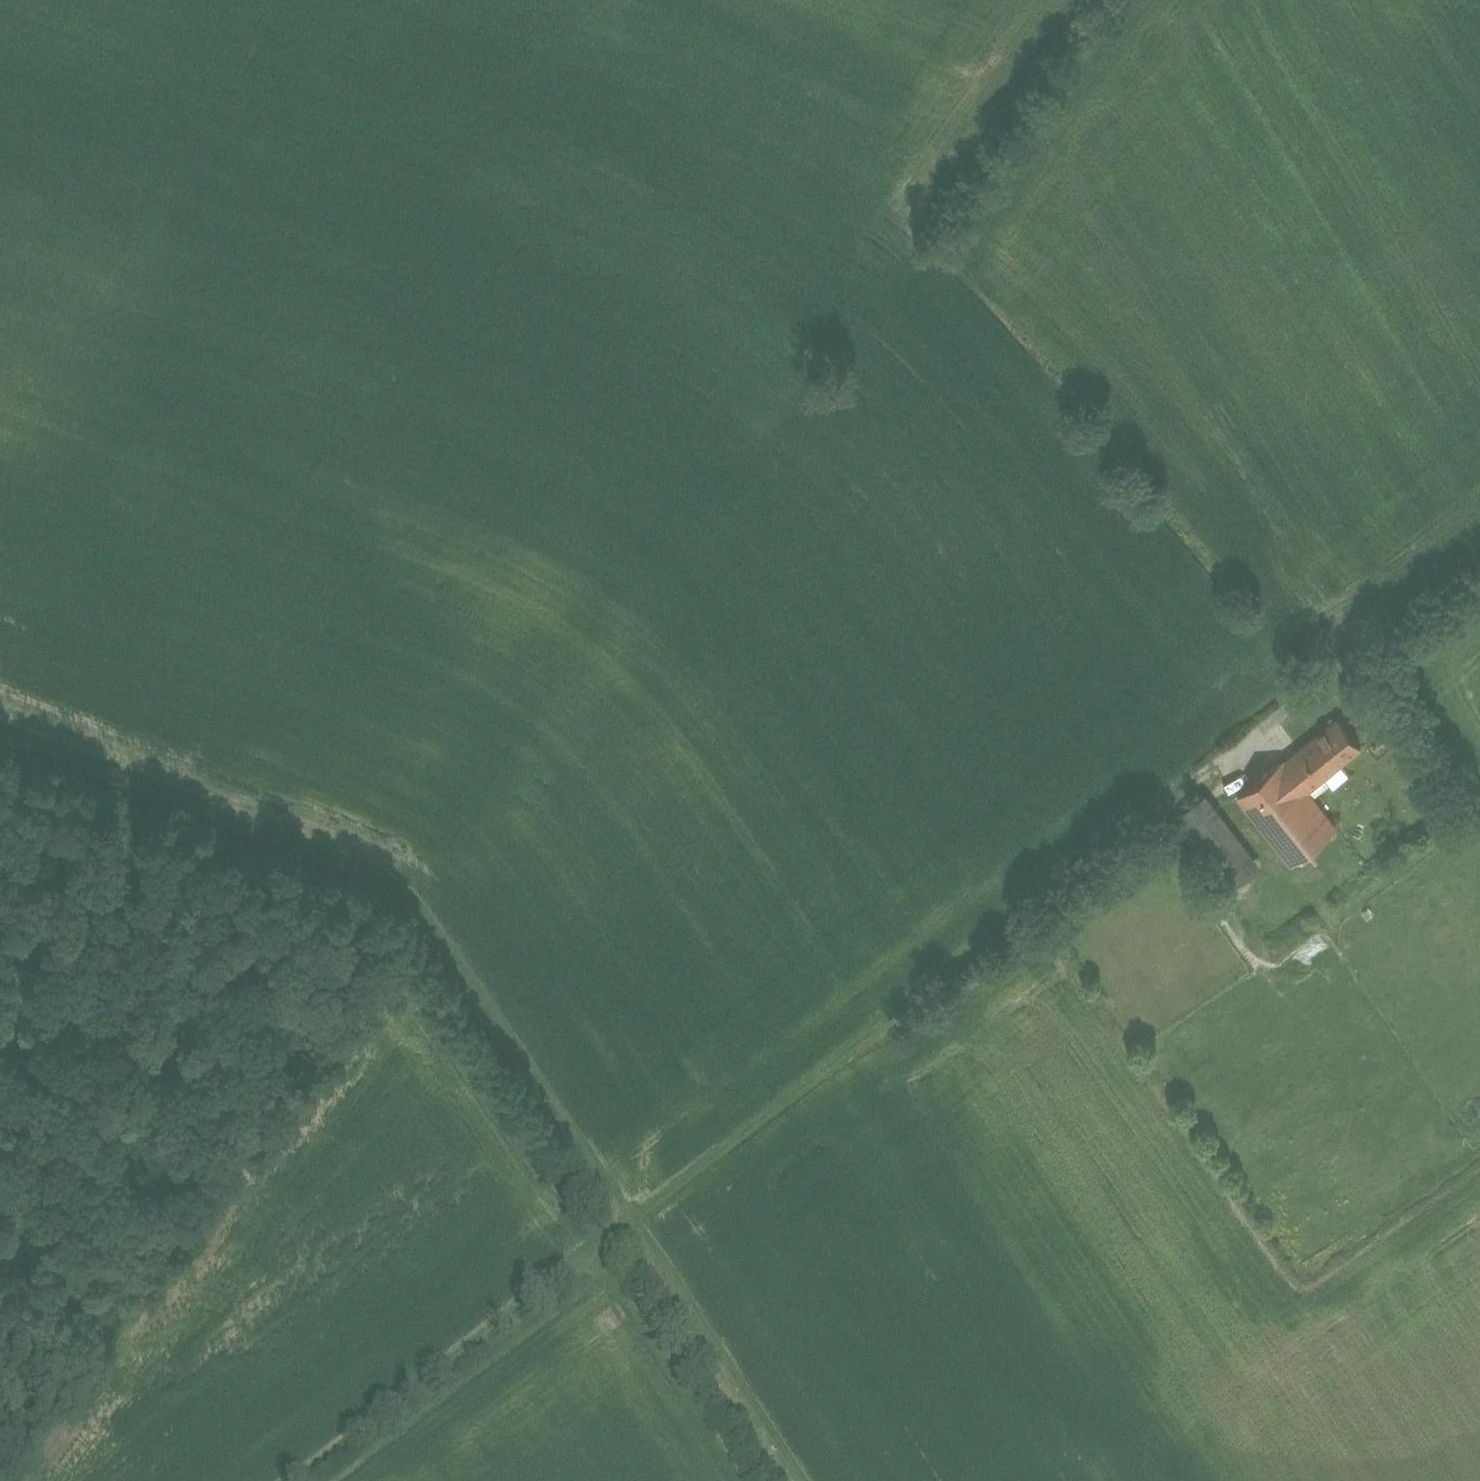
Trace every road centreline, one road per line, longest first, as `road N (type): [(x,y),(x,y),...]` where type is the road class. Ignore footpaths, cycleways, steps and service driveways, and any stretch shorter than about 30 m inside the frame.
road 1 (residential): [(1479,558),(1235,742)]

